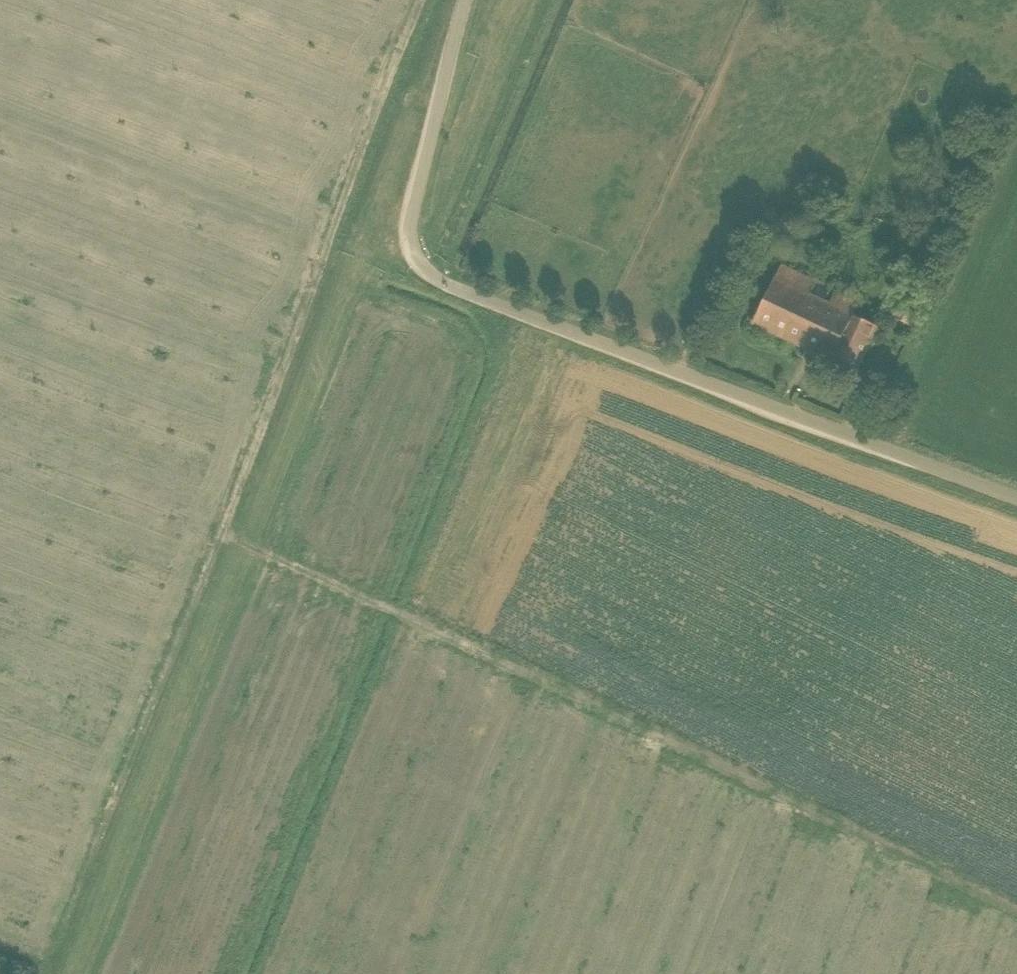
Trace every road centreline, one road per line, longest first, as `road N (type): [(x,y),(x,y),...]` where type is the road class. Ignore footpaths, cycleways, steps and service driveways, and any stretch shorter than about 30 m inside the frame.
road 1 (unclassified): [(1016,500),(450,287),(417,255),(411,206),(468,0)]

